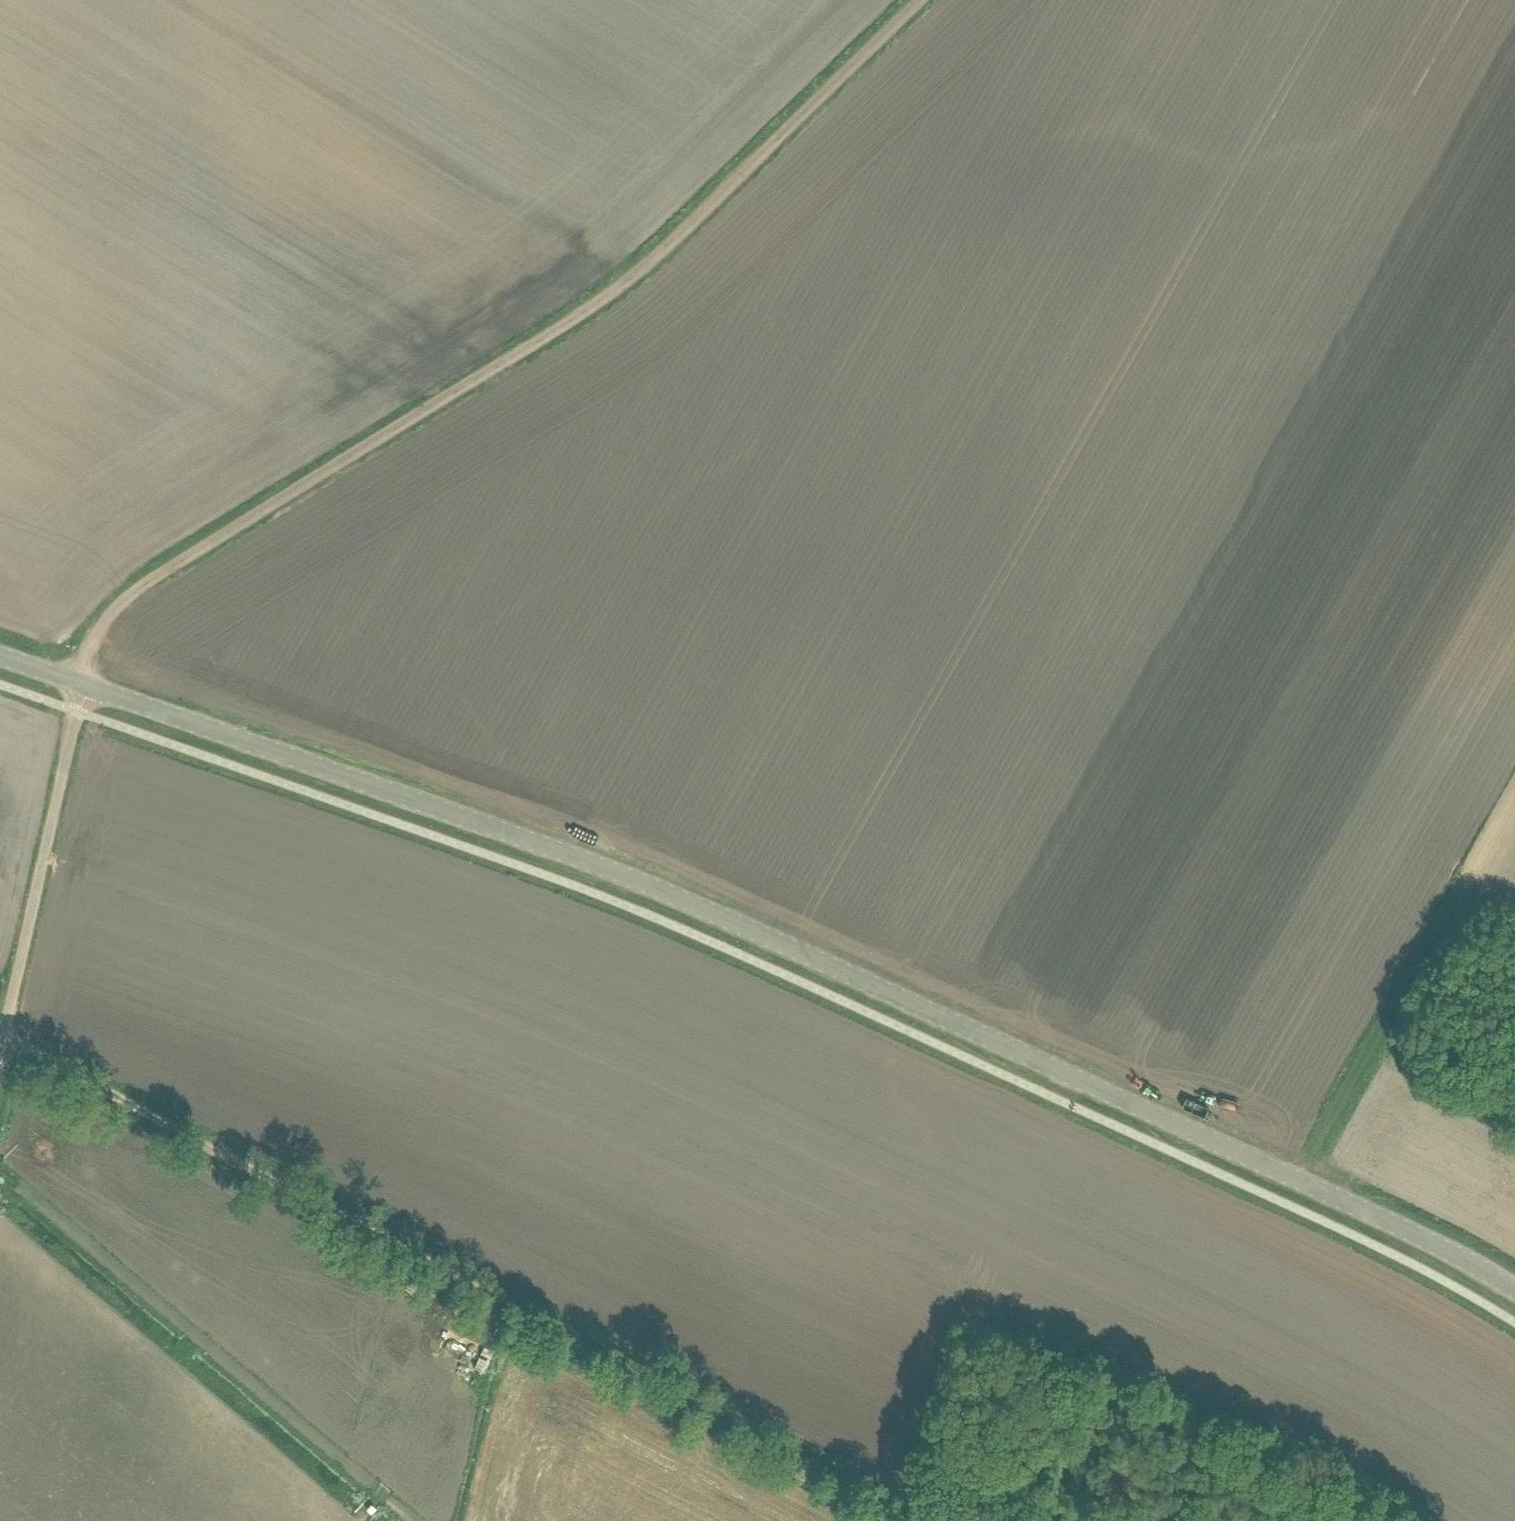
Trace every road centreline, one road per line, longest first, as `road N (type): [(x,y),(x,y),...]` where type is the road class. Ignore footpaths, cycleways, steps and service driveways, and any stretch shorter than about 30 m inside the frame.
road 1 (tertiary): [(1514,1287),(1470,1258),(645,879),(85,682)]
road 2 (unclassified): [(85,682),(90,649),(120,603),(617,287),(918,0)]
road 3 (track): [(0,1030),(929,1520)]
road 4 (unclassified): [(0,1036),(85,682)]

